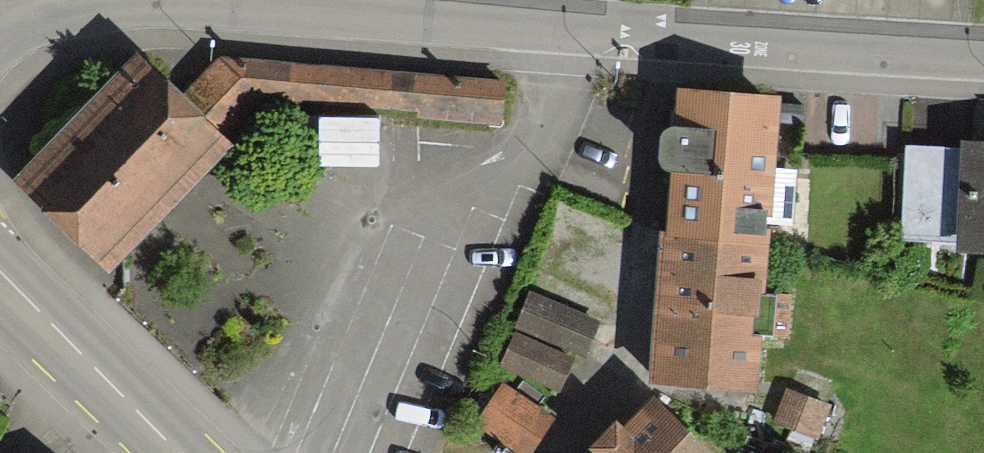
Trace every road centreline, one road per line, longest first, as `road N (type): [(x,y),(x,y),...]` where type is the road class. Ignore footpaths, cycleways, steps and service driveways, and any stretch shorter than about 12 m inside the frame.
road 1 (residential): [(0,22),(73,10),(255,13),(983,54)]
road 2 (primary): [(190,452),(0,272)]

